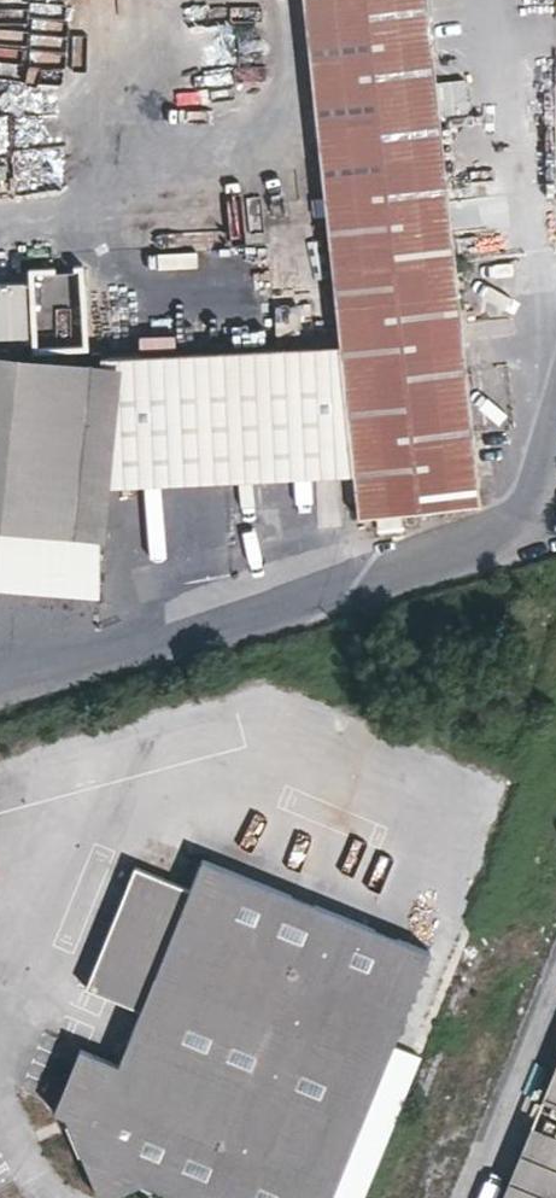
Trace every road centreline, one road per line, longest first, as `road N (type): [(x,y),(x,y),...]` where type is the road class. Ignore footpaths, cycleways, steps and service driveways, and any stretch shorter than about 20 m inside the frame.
road 1 (residential): [(555,430),(539,494),(517,522),(0,688)]

